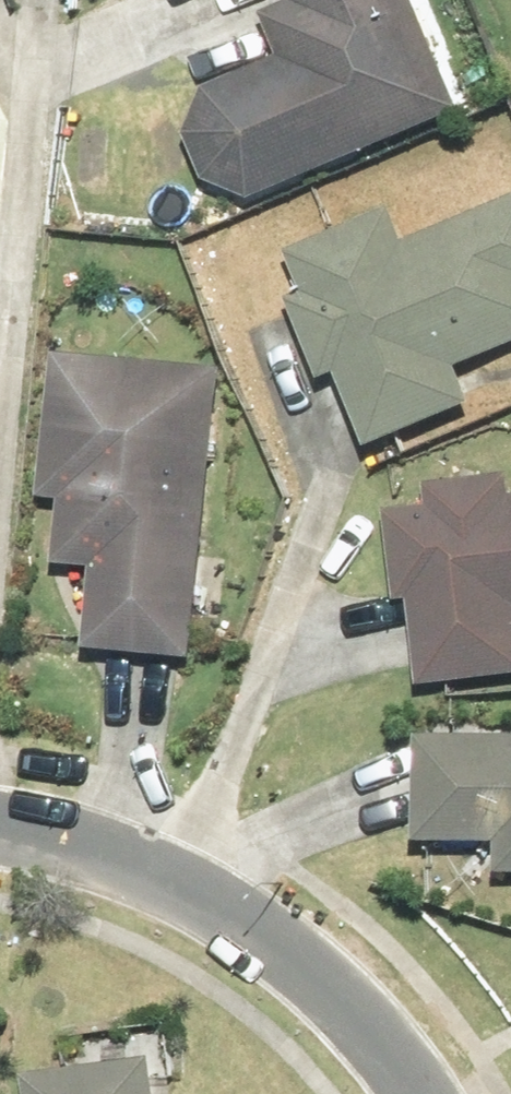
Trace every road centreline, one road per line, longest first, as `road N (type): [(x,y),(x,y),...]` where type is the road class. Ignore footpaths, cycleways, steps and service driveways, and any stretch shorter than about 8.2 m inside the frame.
road 1 (residential): [(0,834),(101,855),(235,914),(325,987),(415,1093)]

